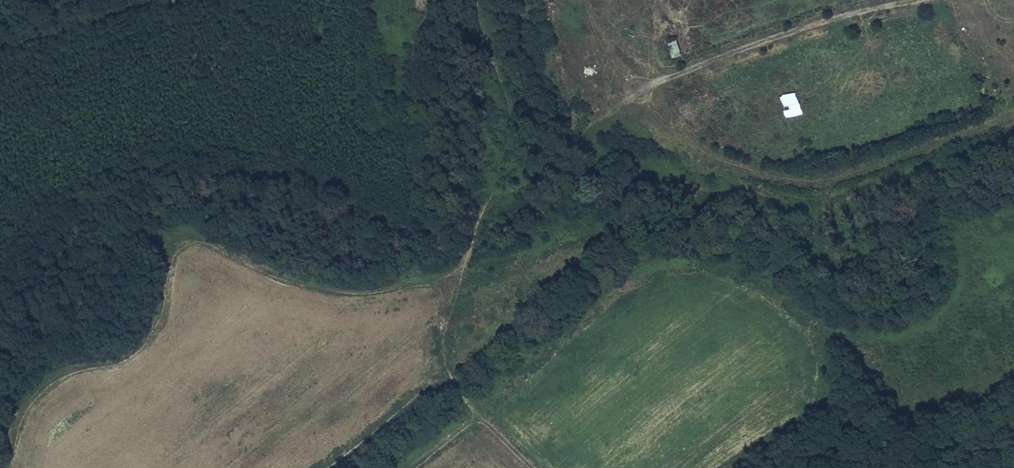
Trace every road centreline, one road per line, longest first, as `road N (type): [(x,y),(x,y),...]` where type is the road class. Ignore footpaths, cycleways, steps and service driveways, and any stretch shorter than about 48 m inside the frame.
road 1 (track): [(480,0),(509,118),(496,178),(442,308),(440,333),(449,371),(473,413),(531,467)]
road 2 (track): [(473,413),(652,263),(715,264),(761,279),(813,328),(852,338)]
road 3 (track): [(1013,116),(828,180),(795,180),(708,154),(647,90)]
road 4 (track): [(647,90),(788,34),(916,0)]
road 5 (track): [(647,90),(513,194),(491,195)]
road 6 (track): [(180,0),(0,45)]

